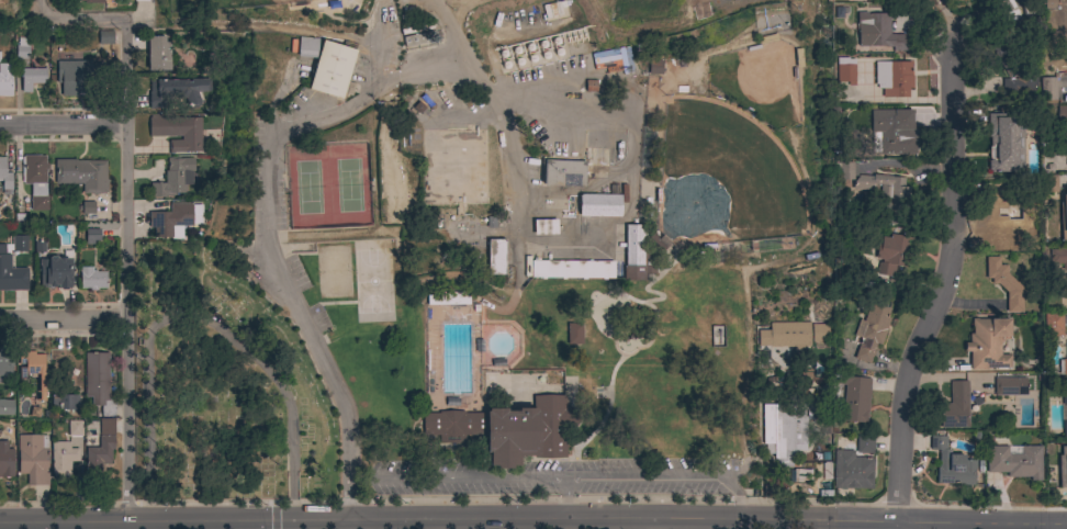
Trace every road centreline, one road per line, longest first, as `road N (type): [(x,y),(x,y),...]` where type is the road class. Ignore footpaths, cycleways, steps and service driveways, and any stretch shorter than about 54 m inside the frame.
road 1 (tertiary): [(0,526),(809,522)]
road 2 (residential): [(351,524),(347,415),(271,251),(271,131),(357,106),(375,86),(471,66)]
road 3 (residential): [(130,524),(126,18)]
road 4 (residential): [(897,525),(907,374),(955,246),(951,54)]
road 5 (tertiary): [(1066,525),(809,522)]
road 6 (residential): [(0,318),(126,316)]
road 7 (residential): [(0,126),(124,126)]

